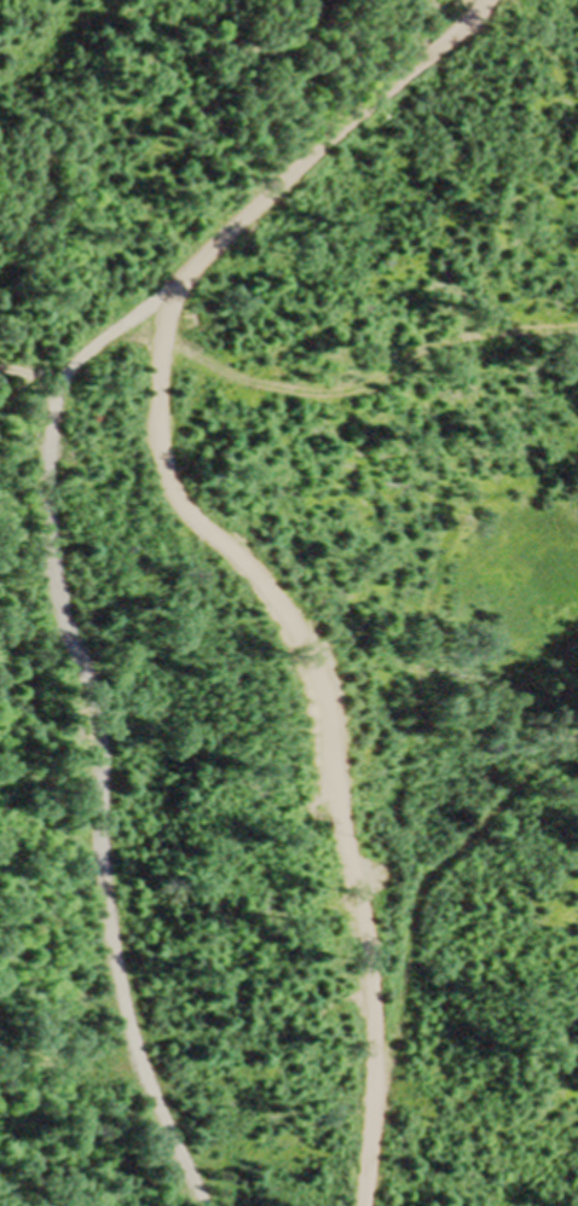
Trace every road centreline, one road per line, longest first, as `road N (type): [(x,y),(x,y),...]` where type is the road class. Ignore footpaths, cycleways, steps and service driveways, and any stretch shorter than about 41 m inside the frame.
road 1 (track): [(209,1205),(152,1084),(115,945),(105,703),(68,619),(50,512),(57,387),(81,353),(187,276),(296,166),(469,24),(484,0)]
road 2 (track): [(367,1205),(408,1015),(422,898),(456,836),(539,744),(577,720)]
road 3 (track): [(141,314),(254,382),(310,390),(364,381),(495,329),(577,335)]

